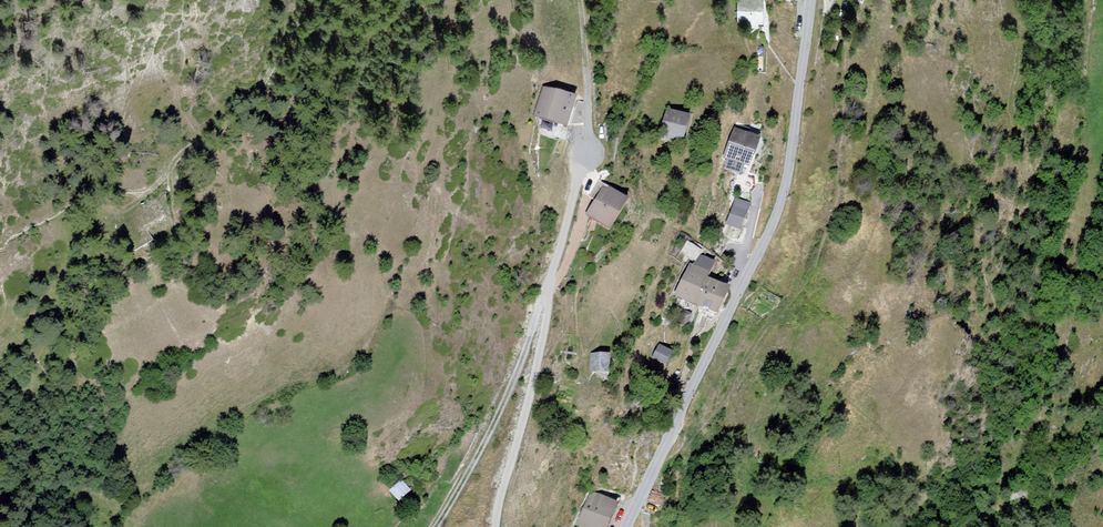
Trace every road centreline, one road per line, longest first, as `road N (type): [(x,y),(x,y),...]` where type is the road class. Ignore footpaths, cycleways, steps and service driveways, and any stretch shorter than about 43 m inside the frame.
road 1 (residential): [(810,0),(783,195),(626,526)]
road 2 (residential): [(499,526),(533,414),(569,208),(595,149),(590,75)]
road 3 (track): [(439,526),(496,422),(557,269)]

